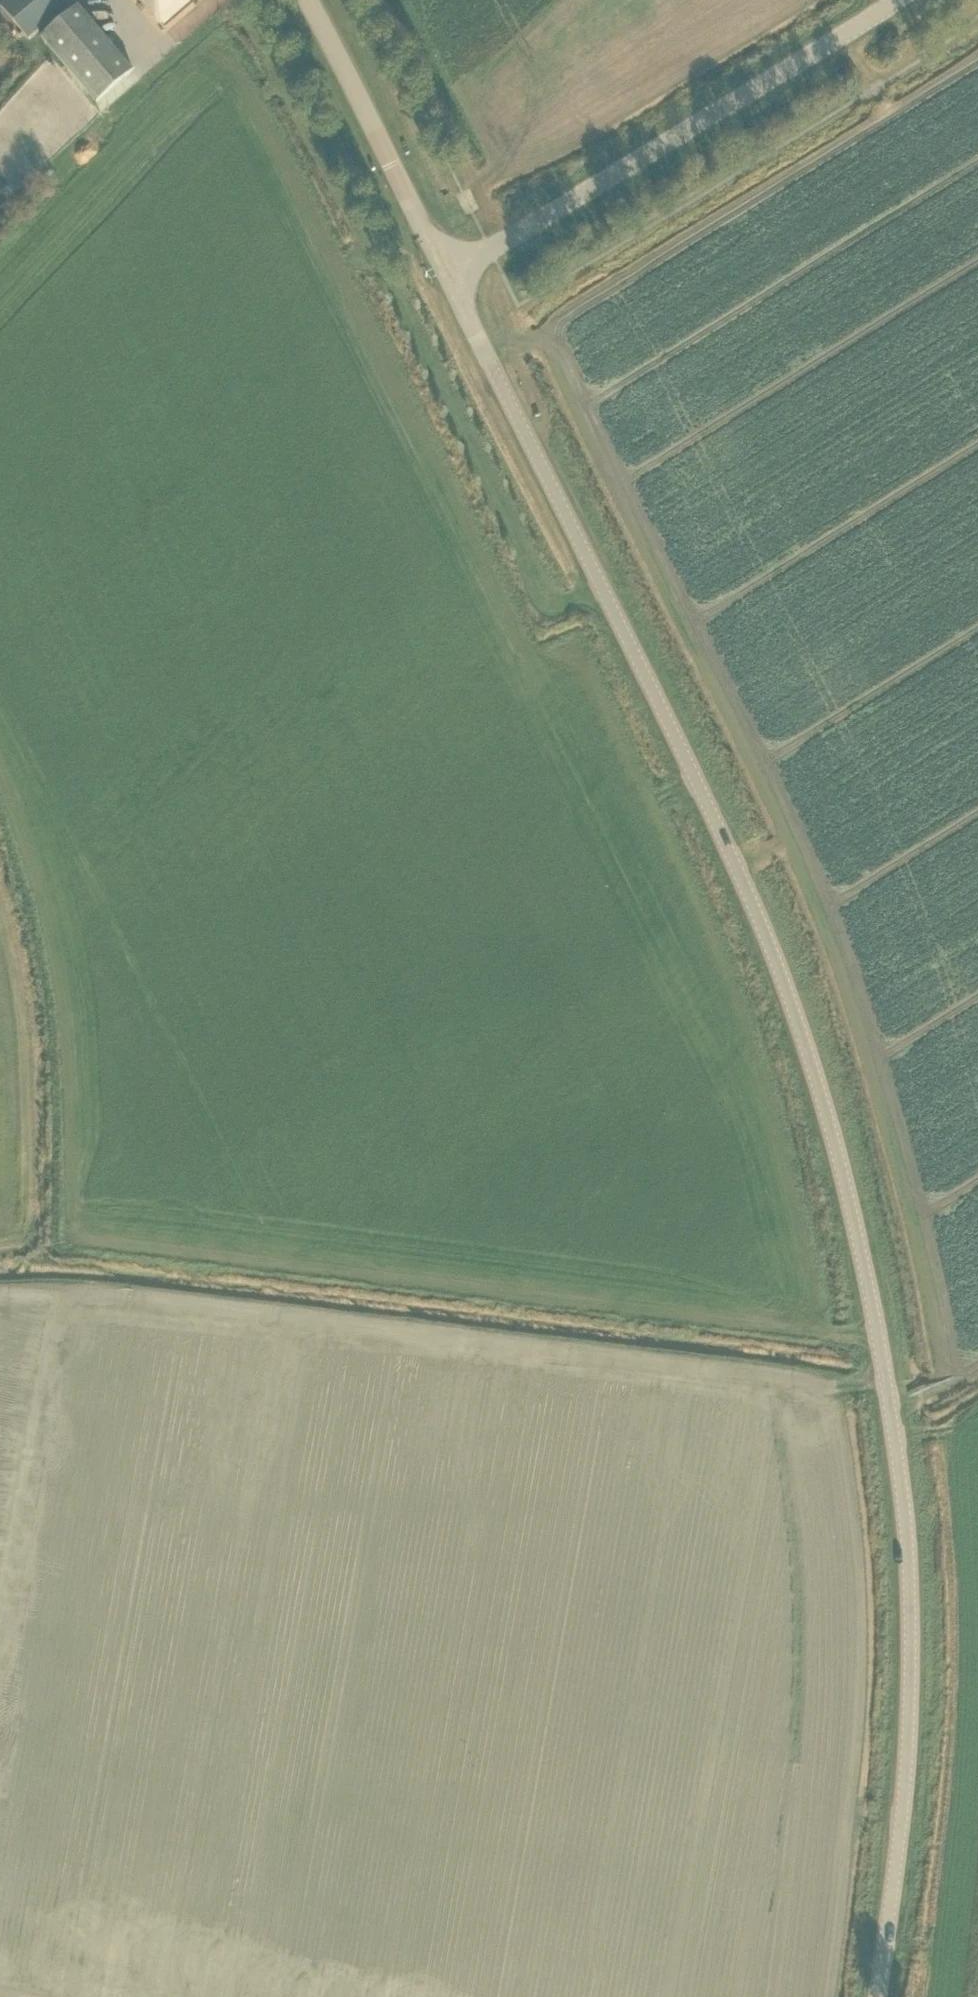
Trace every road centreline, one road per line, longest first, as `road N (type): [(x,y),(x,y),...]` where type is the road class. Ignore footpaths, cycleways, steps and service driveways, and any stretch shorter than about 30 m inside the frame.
road 1 (tertiary): [(879,1996),(908,1739),(903,1523),(882,1364),(830,1135),(758,923),(445,274)]
road 2 (tertiary): [(445,274),(903,0)]
road 3 (tertiary): [(445,274),(306,0)]

